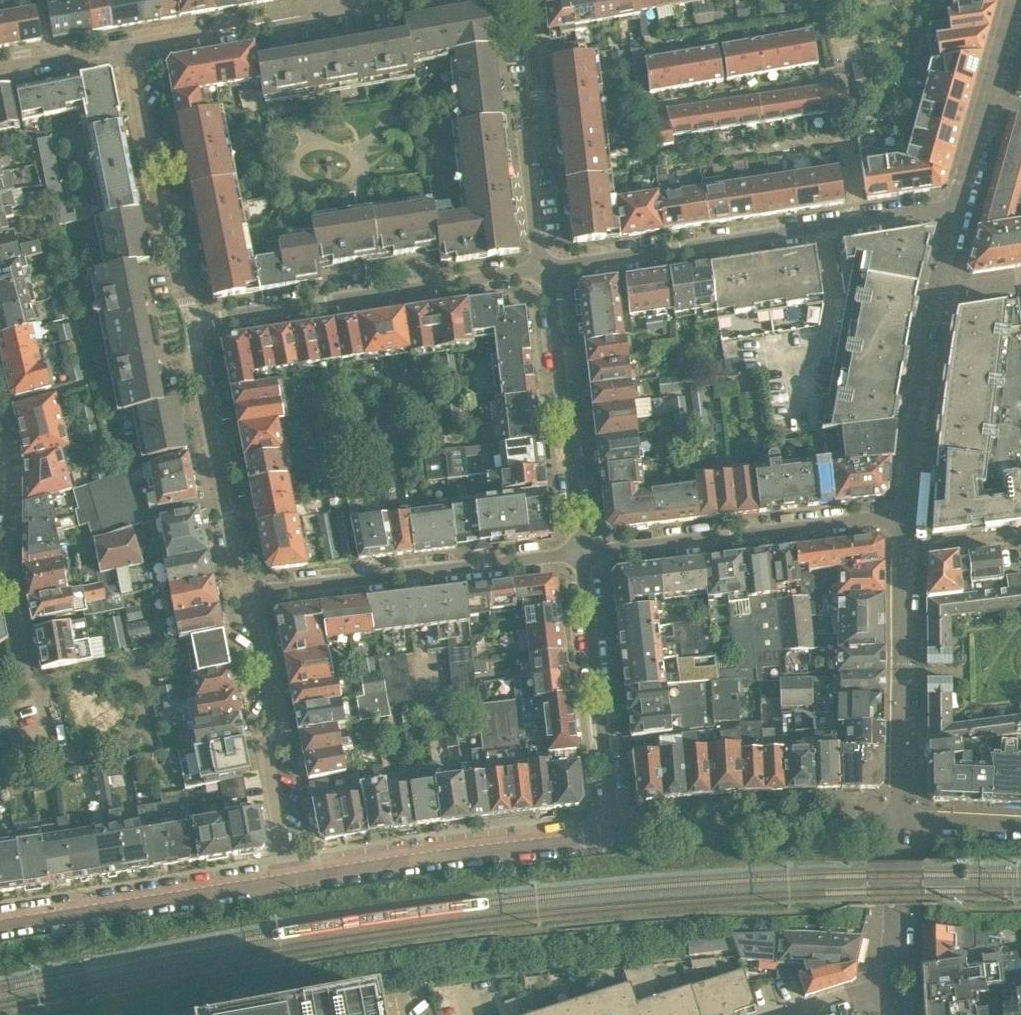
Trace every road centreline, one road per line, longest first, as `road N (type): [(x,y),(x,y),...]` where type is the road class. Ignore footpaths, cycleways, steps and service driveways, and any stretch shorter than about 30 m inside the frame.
road 1 (residential): [(194,322),(544,269)]
road 2 (residential): [(581,553),(244,591)]
road 3 (residential): [(291,878),(616,836)]
road 4 (residential): [(906,515),(581,553)]
road 5 (residential): [(544,269),(859,220)]
road 6 (residential): [(244,591),(255,605),(276,713),(268,761),(291,878)]
road 7 (residential): [(0,925),(291,878)]
road 8 (residential): [(194,322),(172,244),(159,234),(125,48)]
road 9 (residential): [(581,553),(544,269)]
road 10 (residential): [(616,836),(581,553)]
road 11 (residential): [(616,836),(899,825)]
road 12 (tertiary): [(899,825),(903,550)]
road 13 (residential): [(526,0),(539,128),(526,149),(544,269)]
road 14 (residential): [(244,591),(195,365),(194,322)]
road 15 (residential): [(386,0),(125,48)]
road 16 (tertiary): [(906,515),(935,292)]
road 17 (residential): [(68,757),(29,680),(5,566)]
road 18 (residential): [(0,407),(12,481),(5,566)]
road 19 (tertiary): [(891,977),(899,825)]
road 20 (residential): [(125,48),(0,68)]
road 21 (residential): [(899,825),(1020,825)]

